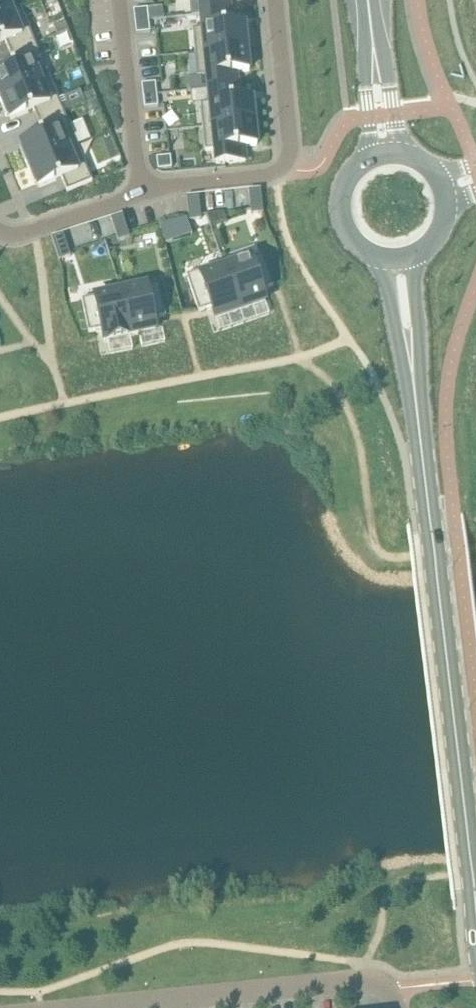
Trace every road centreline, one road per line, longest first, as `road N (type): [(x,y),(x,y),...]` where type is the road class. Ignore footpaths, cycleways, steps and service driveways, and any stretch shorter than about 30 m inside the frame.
road 1 (tertiary): [(432,518),(475,886)]
road 2 (residential): [(87,1007),(362,981),(386,990),(396,1007)]
road 3 (residential): [(0,231),(146,190),(272,173),(285,163)]
road 4 (tertiary): [(432,518),(410,351)]
road 5 (residential): [(278,0),(292,150),(285,163)]
road 6 (tertiary): [(370,154),(345,177),(338,211),(352,242),(382,259)]

